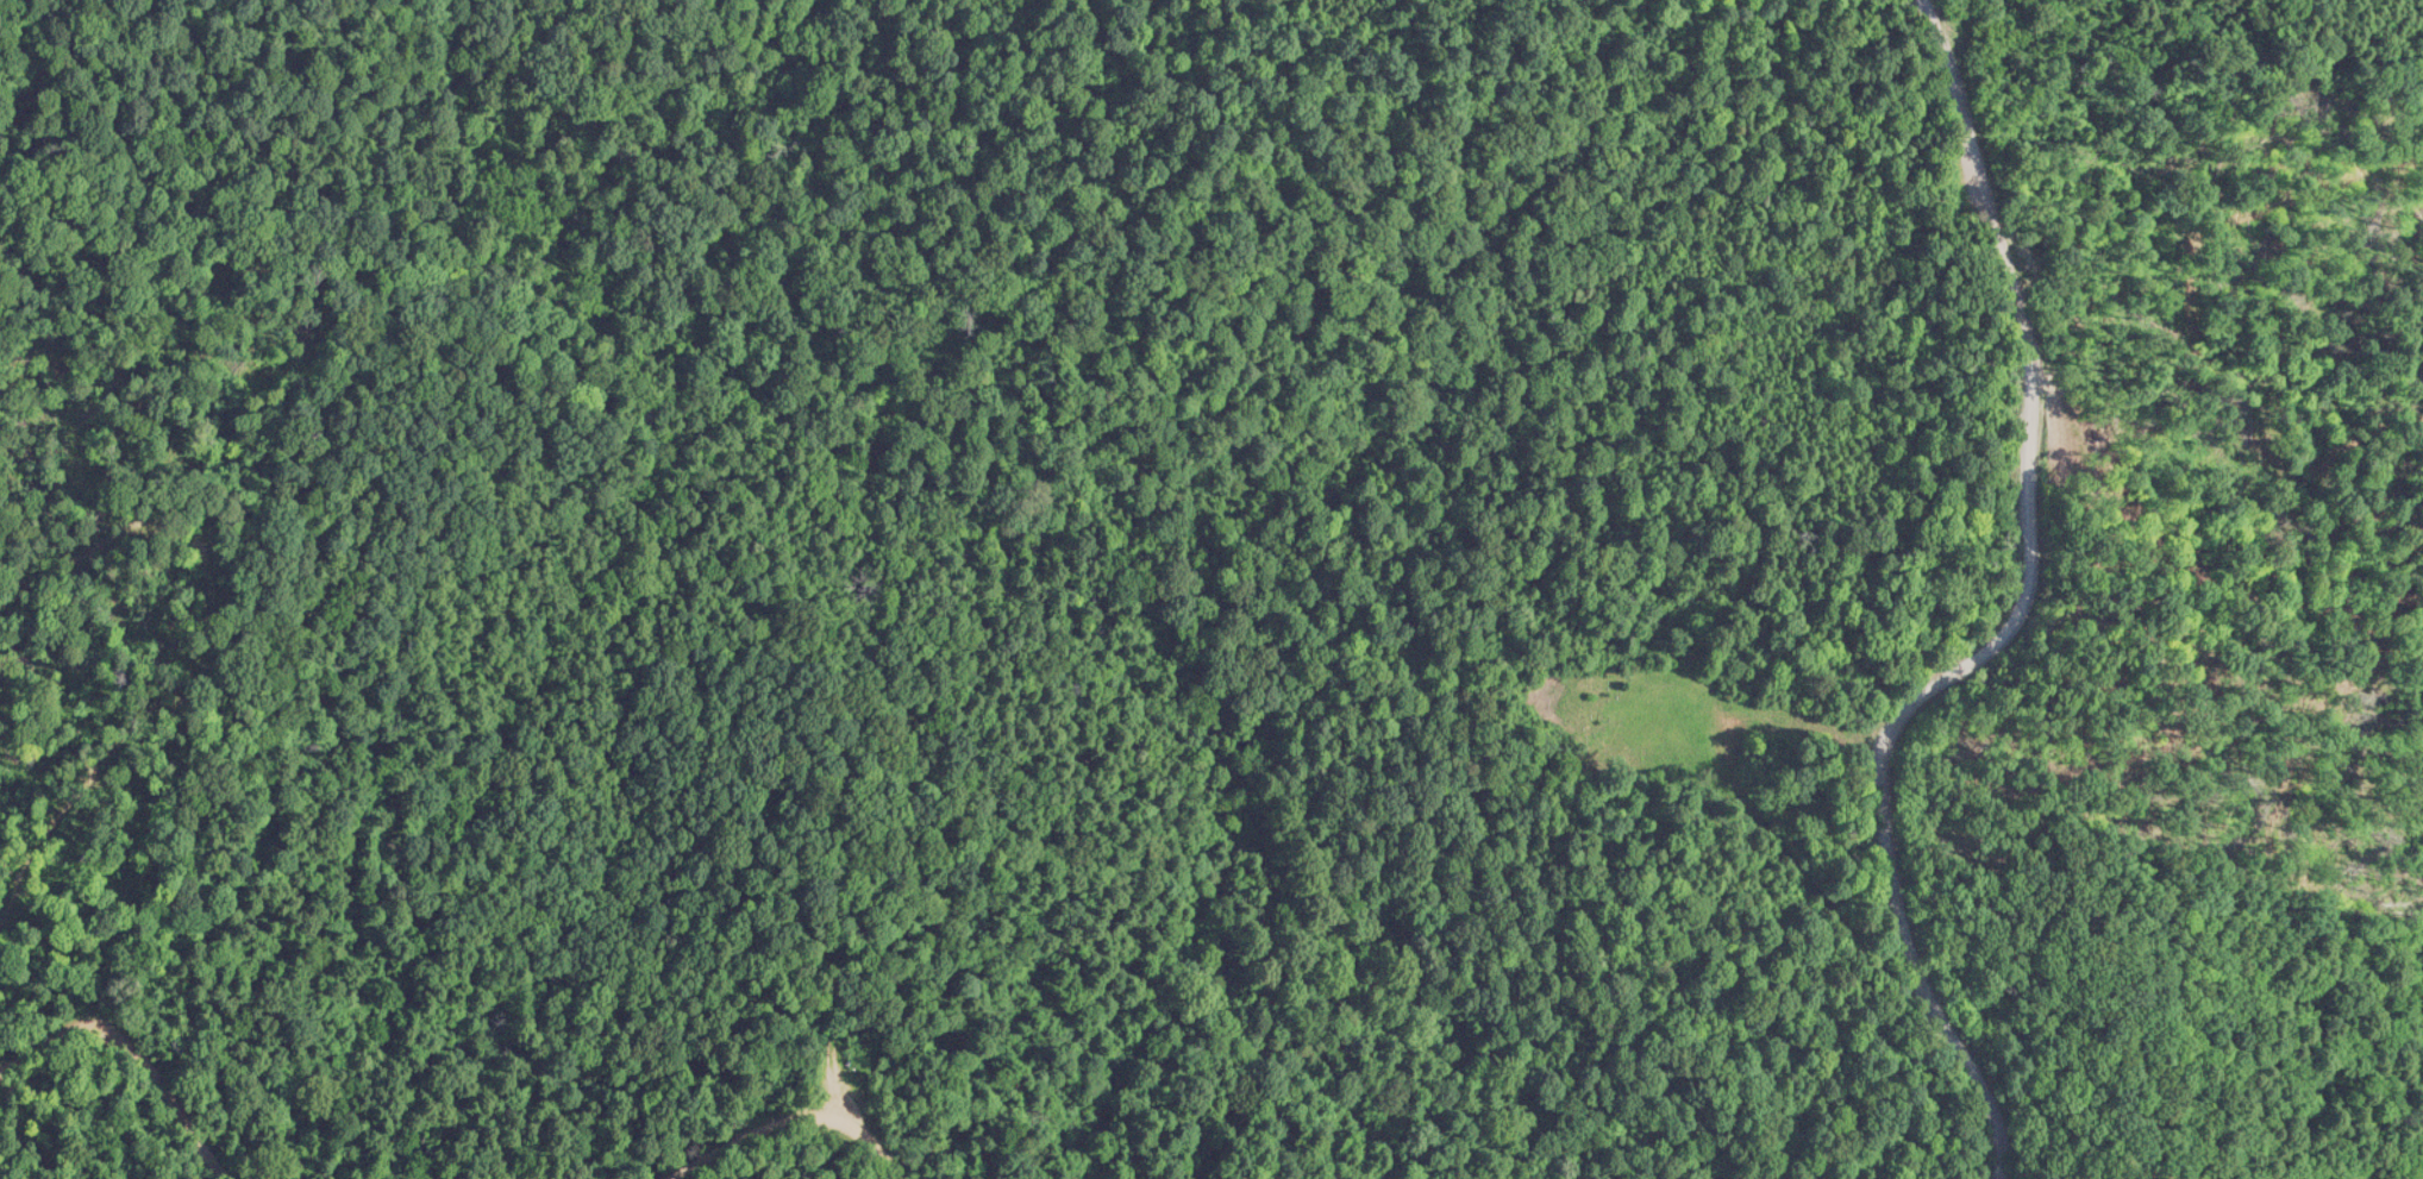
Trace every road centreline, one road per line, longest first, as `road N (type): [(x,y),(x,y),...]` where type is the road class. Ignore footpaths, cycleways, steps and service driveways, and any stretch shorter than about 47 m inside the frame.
road 1 (residential): [(891,1178),(854,1130),(815,1110),(472,1175),(357,1162),(278,1123),(195,1033),(111,1006),(0,1047)]
road 2 (residential): [(1988,1178),(2001,1148),(1959,1075),(1892,913),(1879,739),(2024,606),(2018,456)]
road 3 (residential): [(2018,456),(2027,337),(1953,73)]

